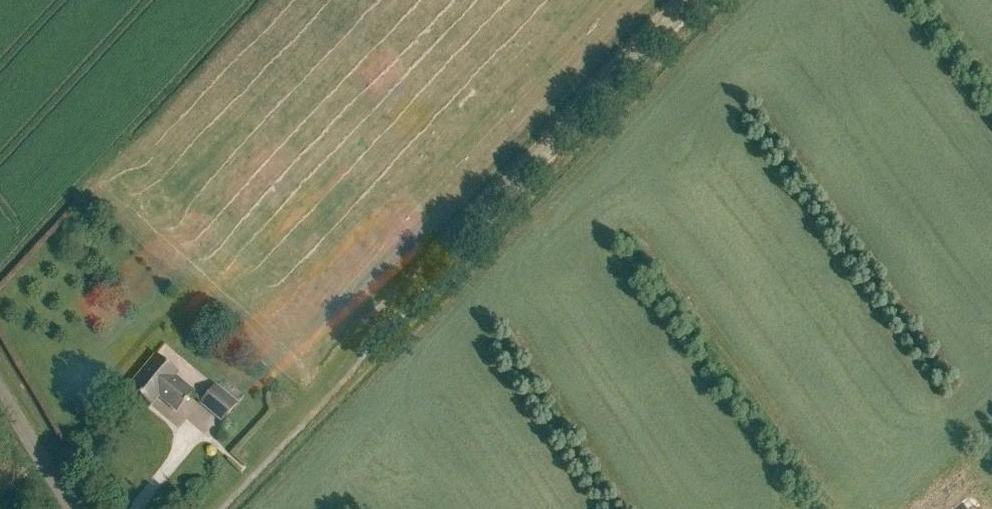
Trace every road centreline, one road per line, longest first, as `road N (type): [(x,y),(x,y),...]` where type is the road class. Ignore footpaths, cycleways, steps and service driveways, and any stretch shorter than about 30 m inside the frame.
road 1 (tertiary): [(70,508),(0,401)]

